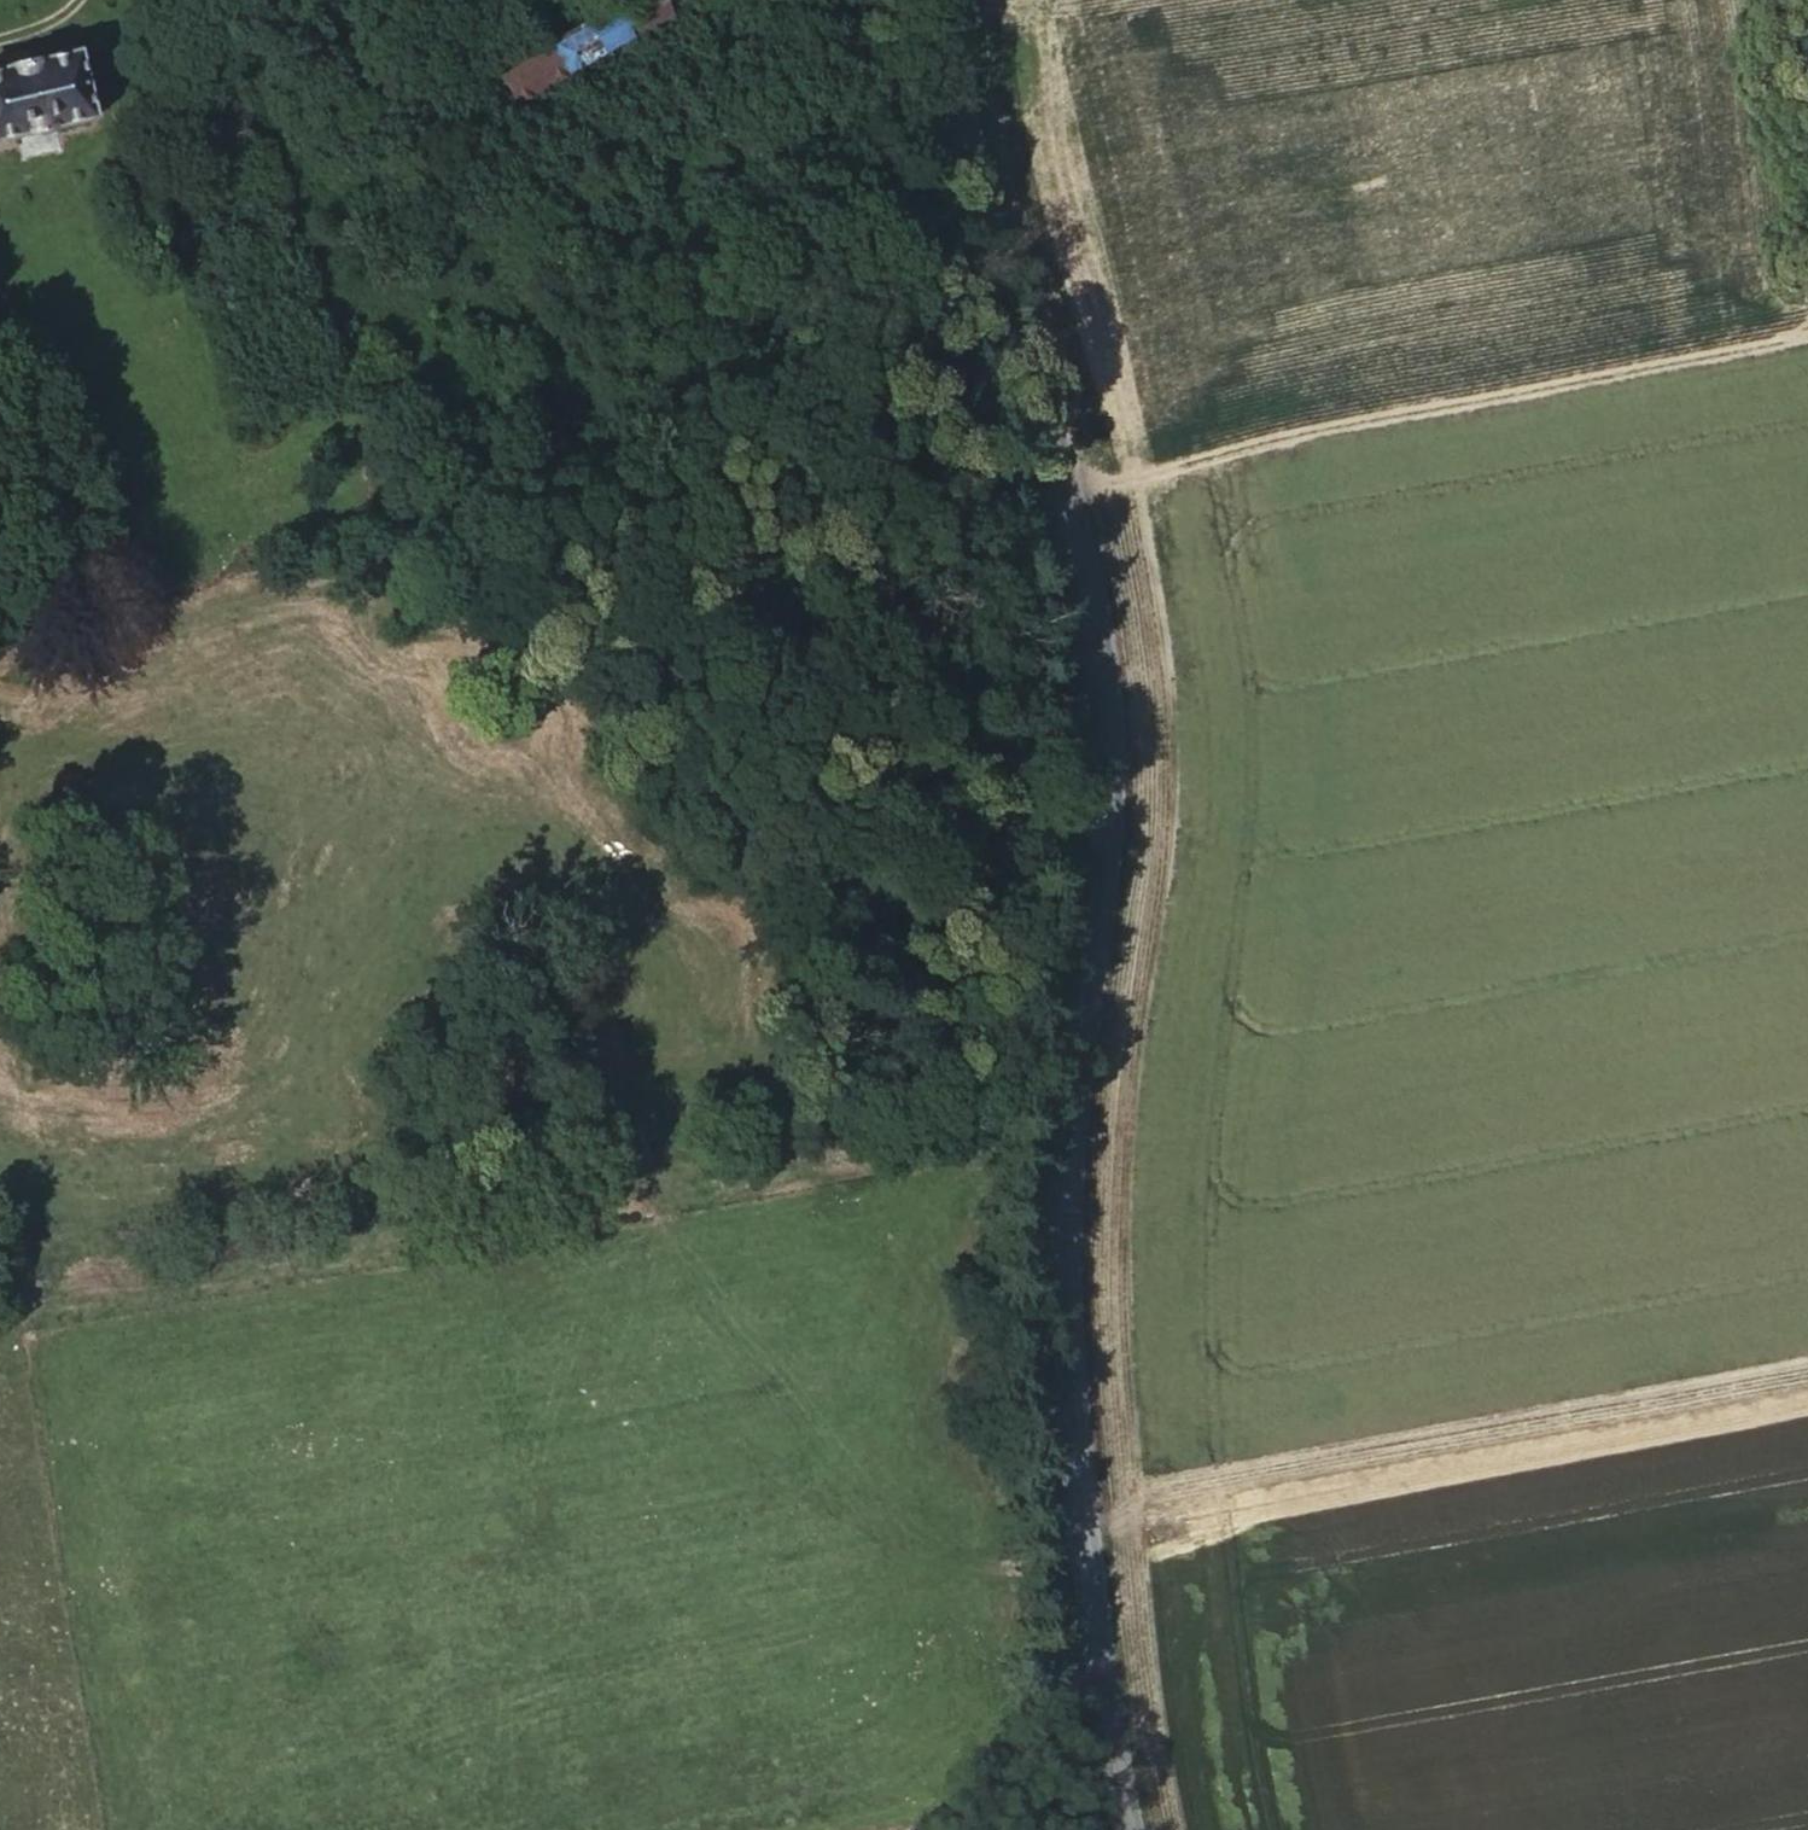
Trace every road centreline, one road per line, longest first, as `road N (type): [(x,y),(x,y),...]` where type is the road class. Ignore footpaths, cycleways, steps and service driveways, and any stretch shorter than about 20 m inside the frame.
road 1 (tertiary): [(964,0),(970,138),(1054,461),(1089,567),(1104,653),(1109,836),(1073,1073),(1060,1242),(1085,1520),(1125,1829)]

